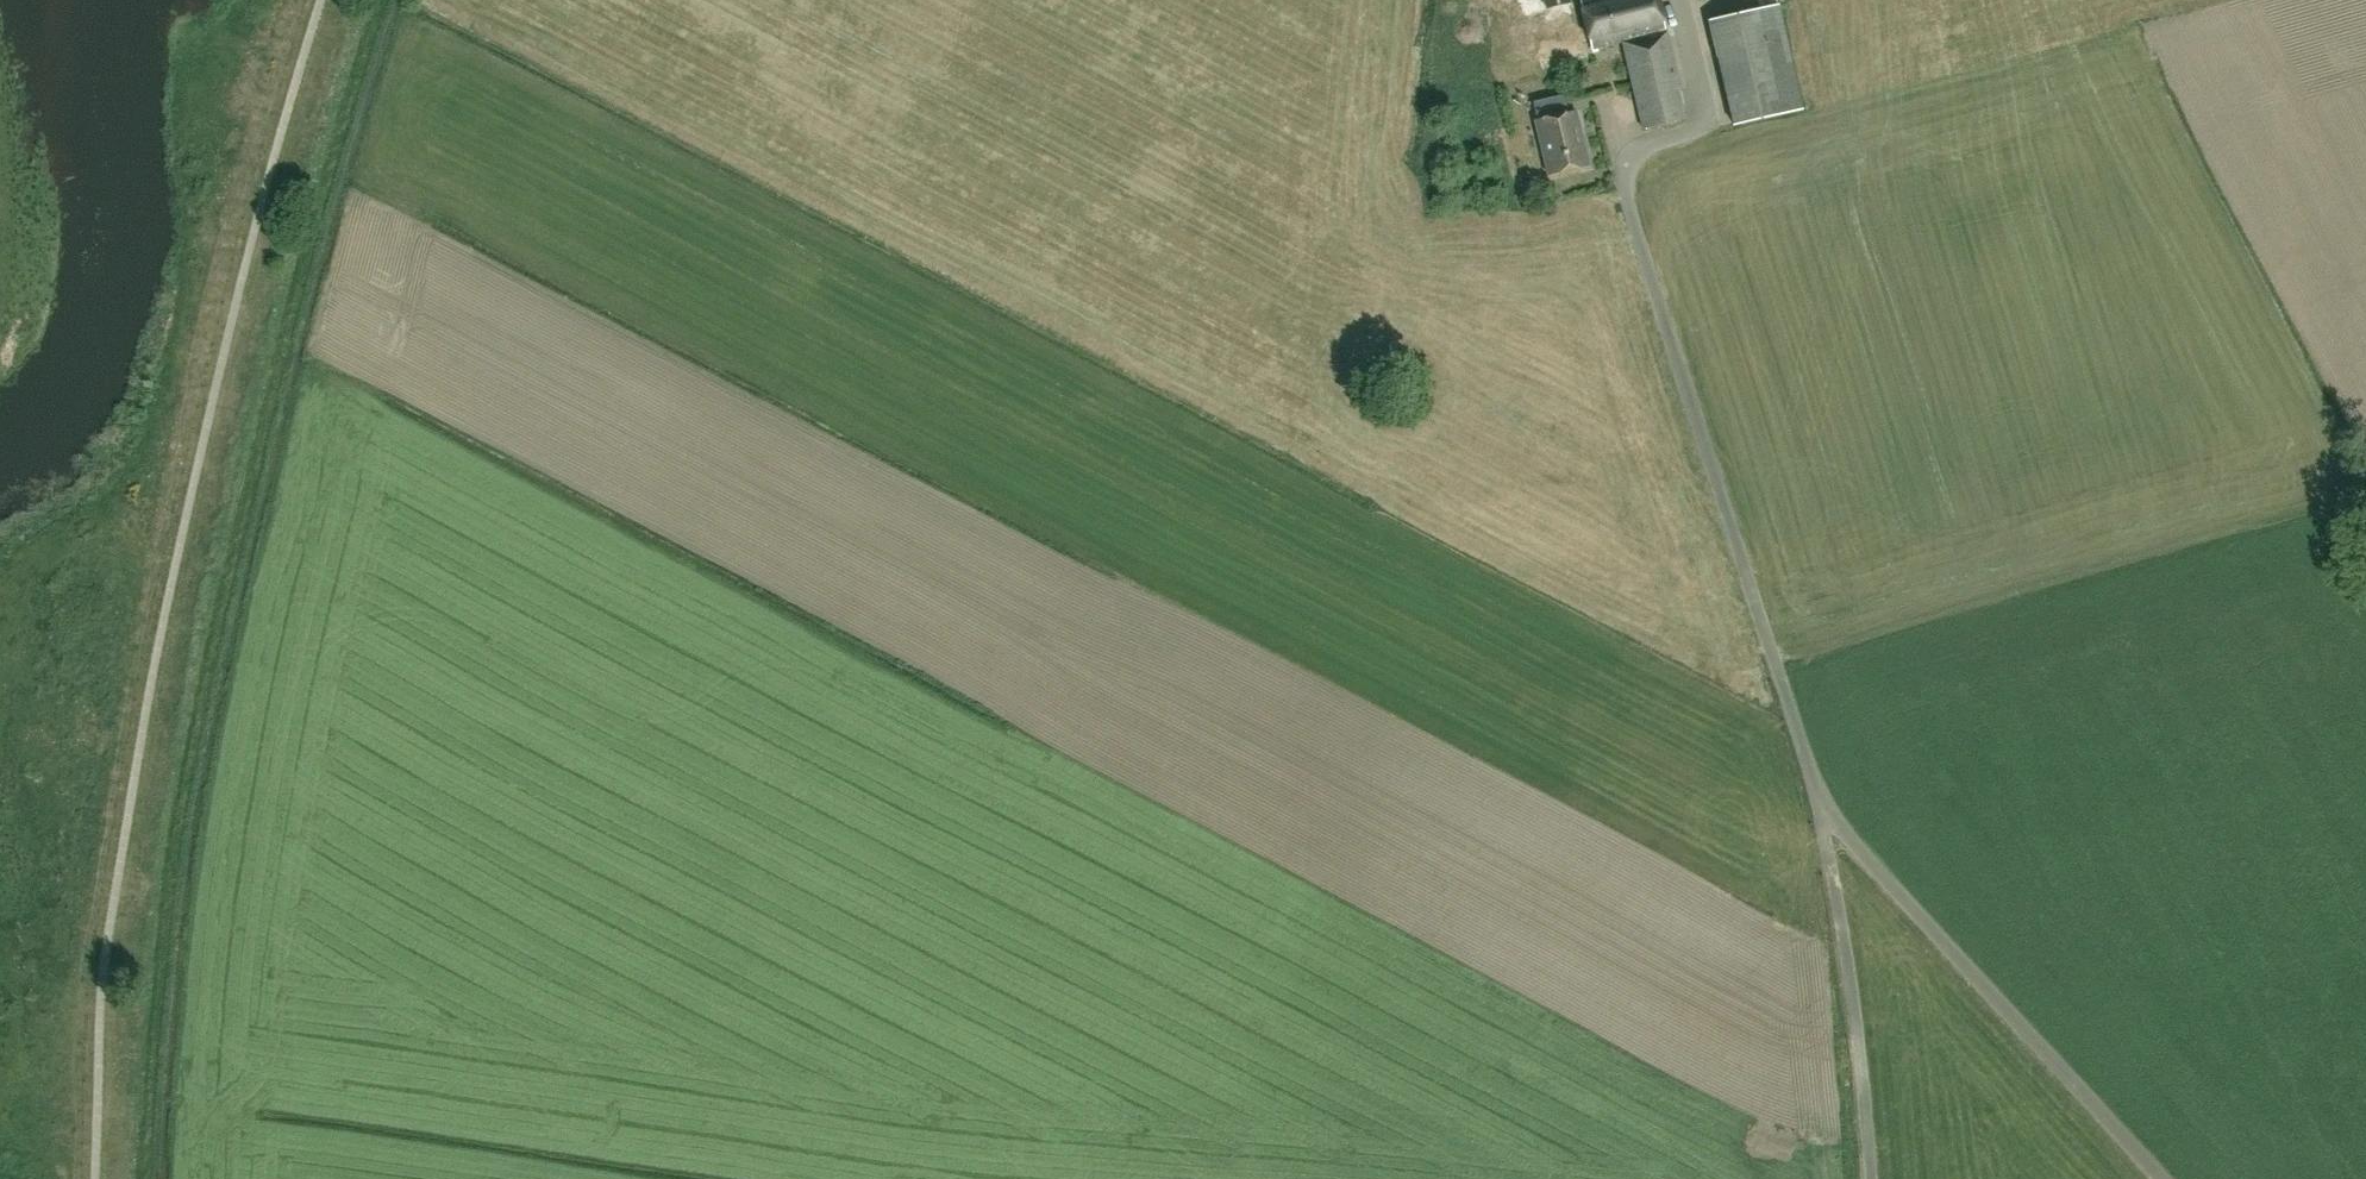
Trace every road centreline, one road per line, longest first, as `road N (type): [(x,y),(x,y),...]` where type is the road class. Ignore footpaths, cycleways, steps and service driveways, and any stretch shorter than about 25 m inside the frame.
road 1 (track): [(1871,1178),(1819,800)]

